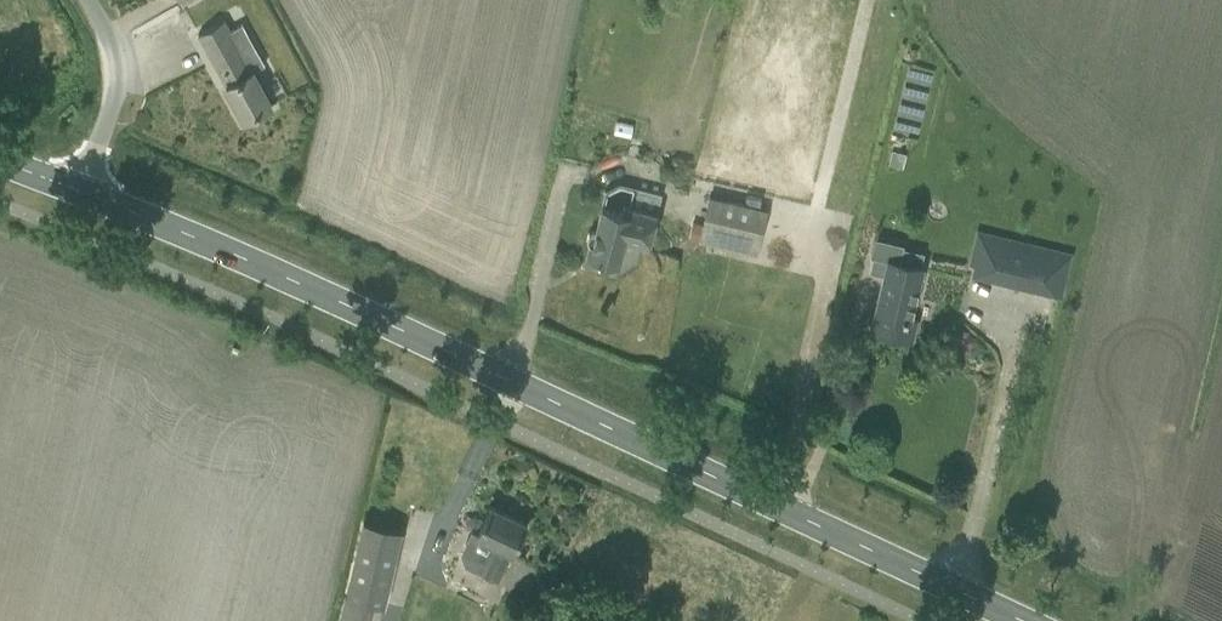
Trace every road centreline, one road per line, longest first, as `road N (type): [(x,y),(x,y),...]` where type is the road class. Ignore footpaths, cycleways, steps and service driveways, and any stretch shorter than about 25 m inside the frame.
road 1 (tertiary): [(1016,620),(87,193)]
road 2 (unclassified): [(87,193),(118,84),(115,52),(88,0)]

